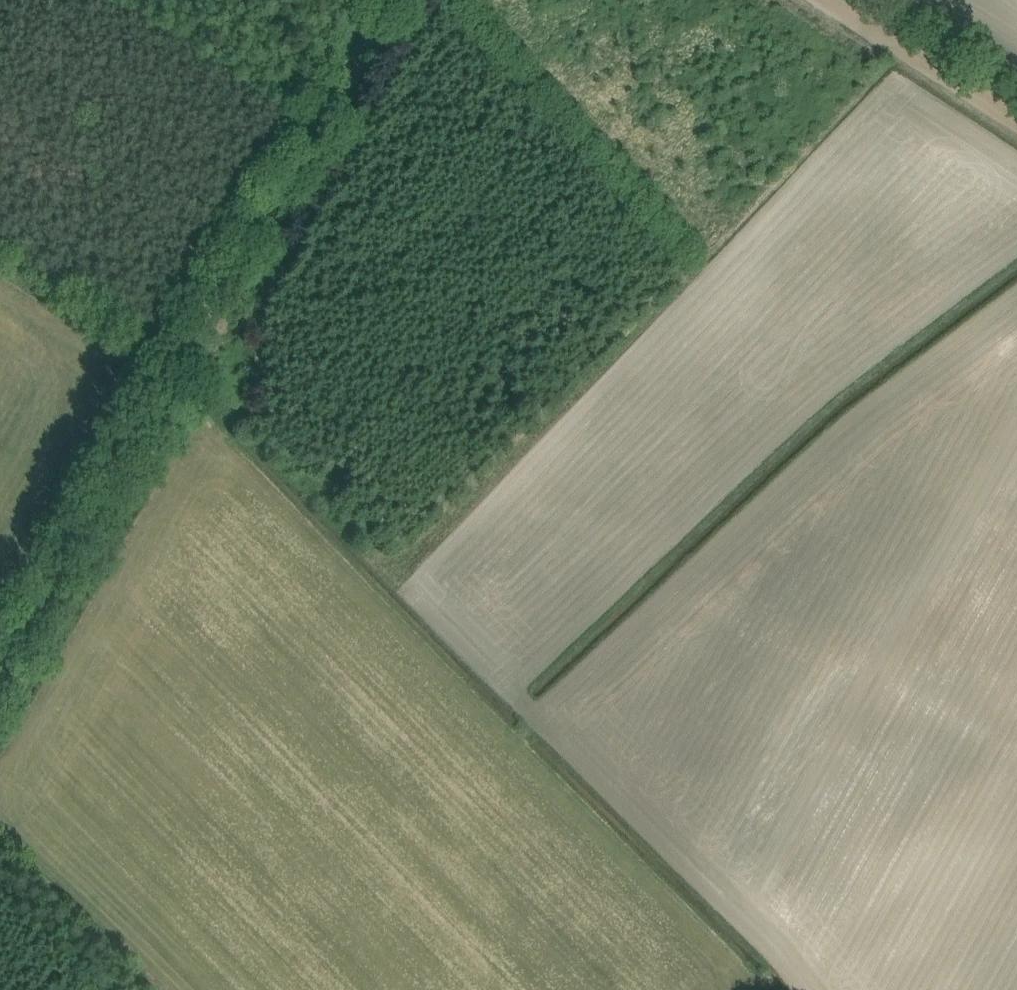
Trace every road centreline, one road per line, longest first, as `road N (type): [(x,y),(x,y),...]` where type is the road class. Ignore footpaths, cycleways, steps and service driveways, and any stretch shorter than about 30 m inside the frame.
road 1 (track): [(830,0),(1016,121)]

